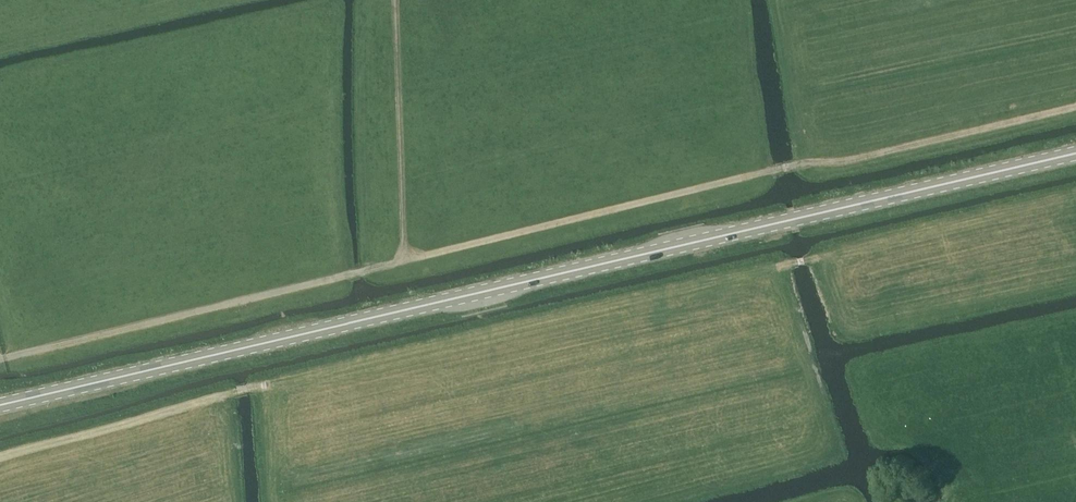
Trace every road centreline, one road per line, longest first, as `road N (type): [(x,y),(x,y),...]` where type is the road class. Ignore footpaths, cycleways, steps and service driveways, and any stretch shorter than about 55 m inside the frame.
road 1 (track): [(1075,109),(431,257),(405,252),(0,357)]
road 2 (secondary): [(0,405),(1075,151)]
road 3 (track): [(405,252),(397,0)]

